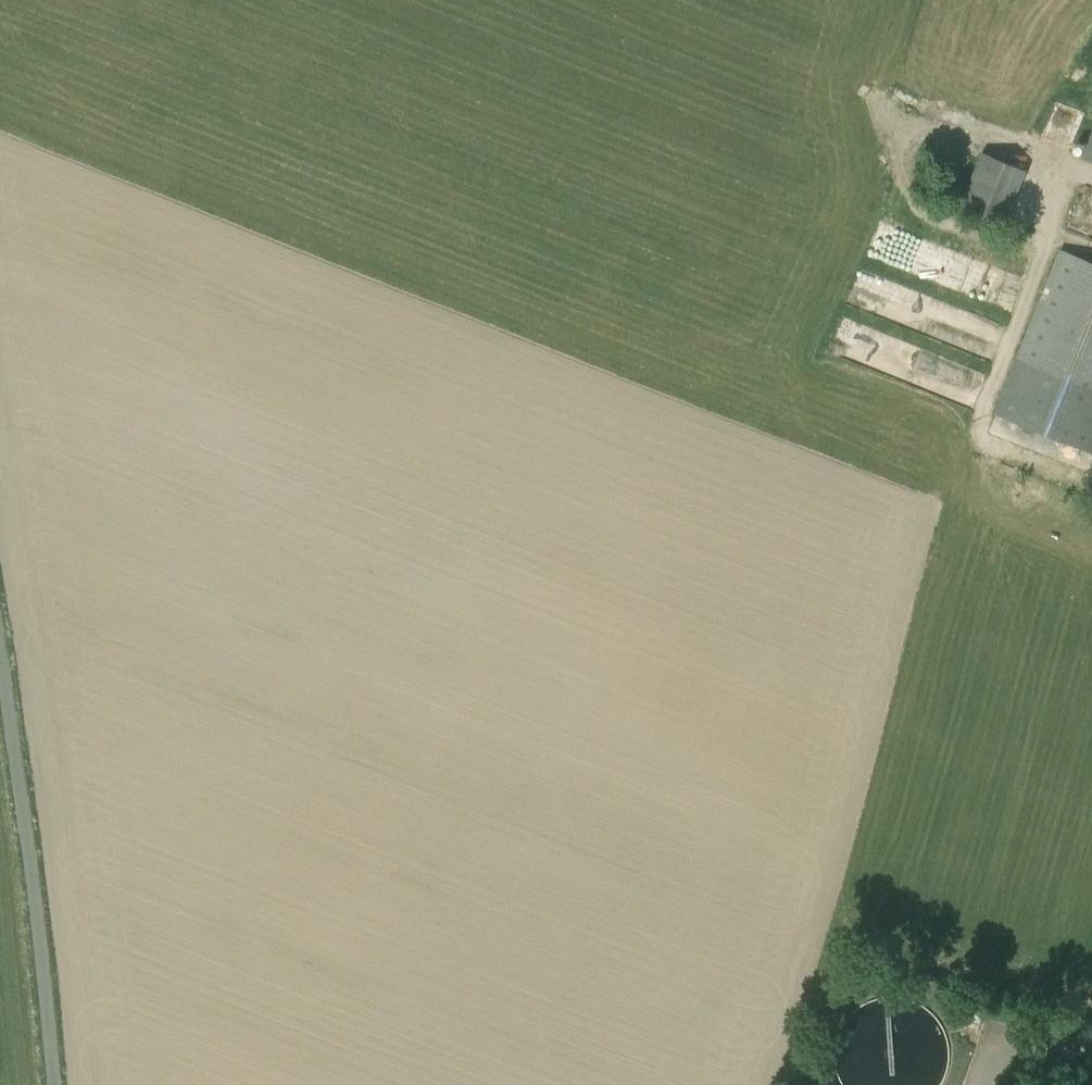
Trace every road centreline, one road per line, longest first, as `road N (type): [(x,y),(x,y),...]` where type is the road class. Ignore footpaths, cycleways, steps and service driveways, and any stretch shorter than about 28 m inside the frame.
road 1 (unclassified): [(0,660),(52,1084)]

